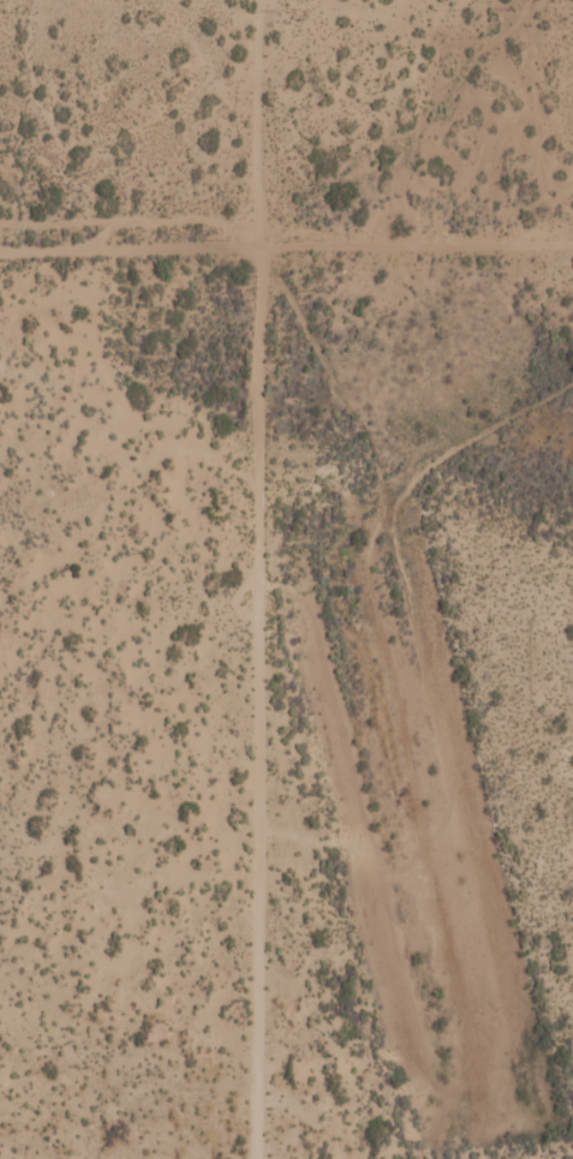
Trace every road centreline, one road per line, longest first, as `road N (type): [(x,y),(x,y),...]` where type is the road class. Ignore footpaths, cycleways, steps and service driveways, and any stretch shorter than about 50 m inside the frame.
road 1 (track): [(254,1158),(258,250)]
road 2 (track): [(538,1158),(515,956),(419,701),(383,465)]
road 3 (residential): [(572,248),(0,250)]

